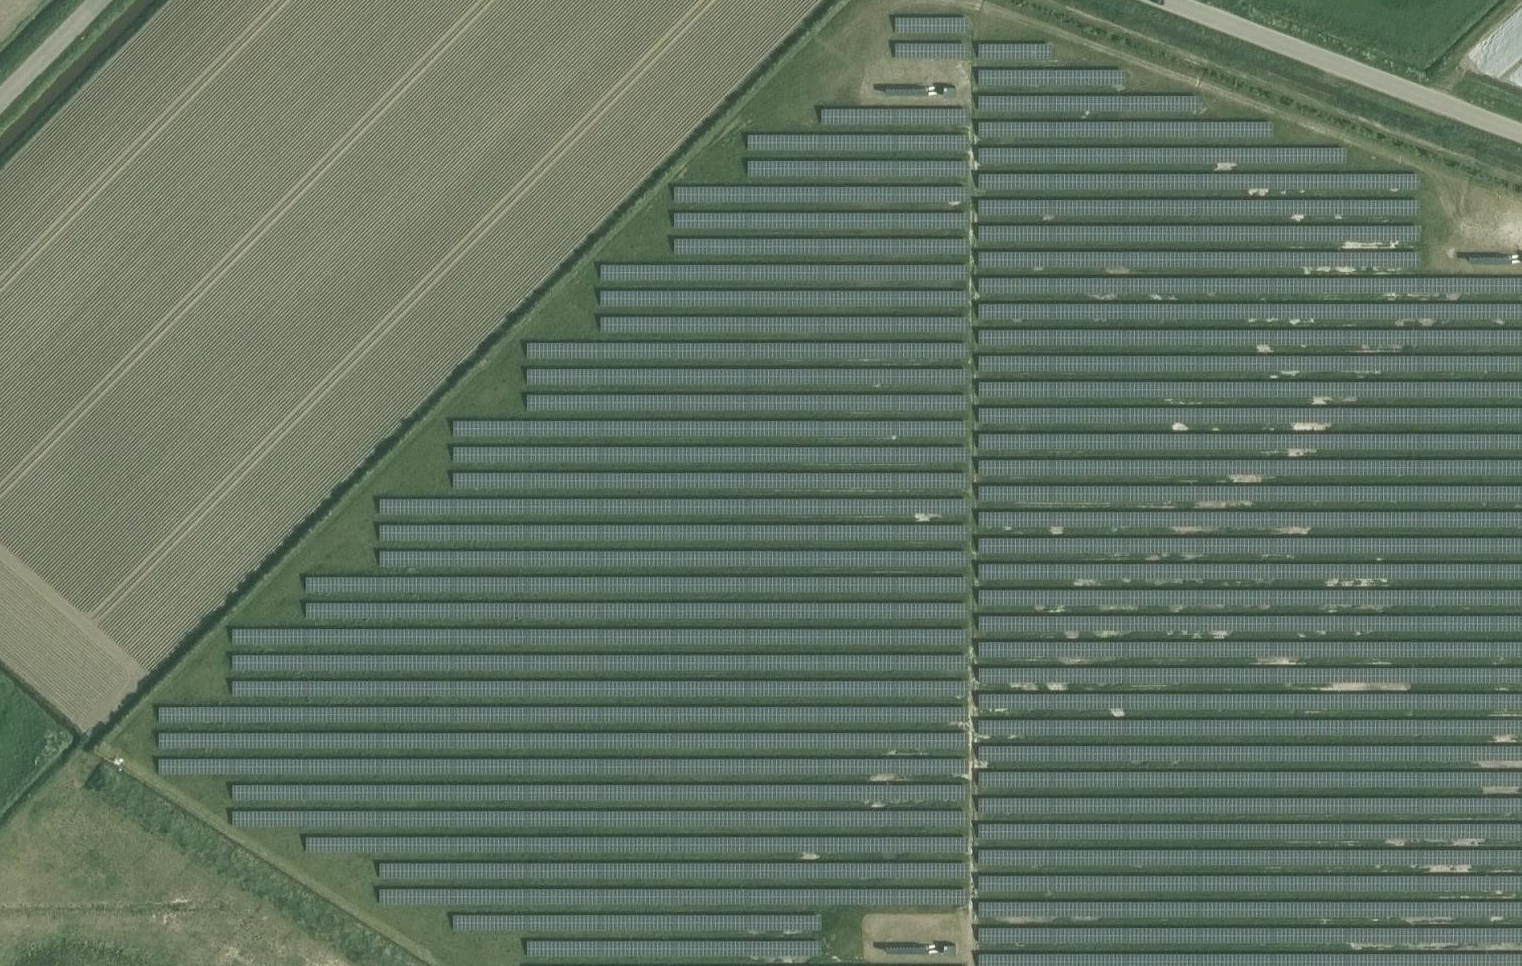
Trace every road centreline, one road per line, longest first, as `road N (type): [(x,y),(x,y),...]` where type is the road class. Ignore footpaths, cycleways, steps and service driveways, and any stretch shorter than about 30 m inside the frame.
road 1 (unclassified): [(1521,132),(1170,0)]
road 2 (unclassified): [(100,0),(0,99)]

